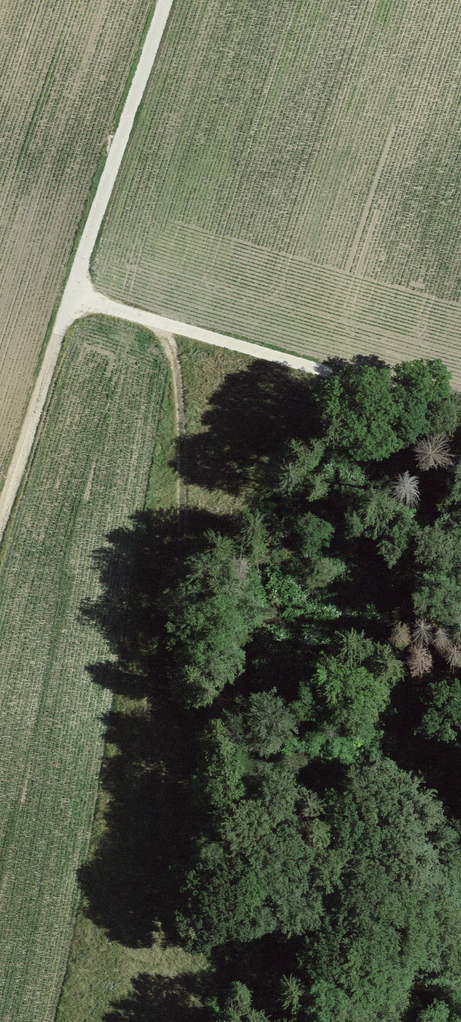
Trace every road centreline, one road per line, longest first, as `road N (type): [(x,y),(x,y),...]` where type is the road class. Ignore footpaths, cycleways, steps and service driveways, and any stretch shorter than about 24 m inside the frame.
road 1 (track): [(156,320),(179,385),(189,619),(207,669),(289,820),(317,1021)]
road 2 (track): [(73,296),(0,522)]

